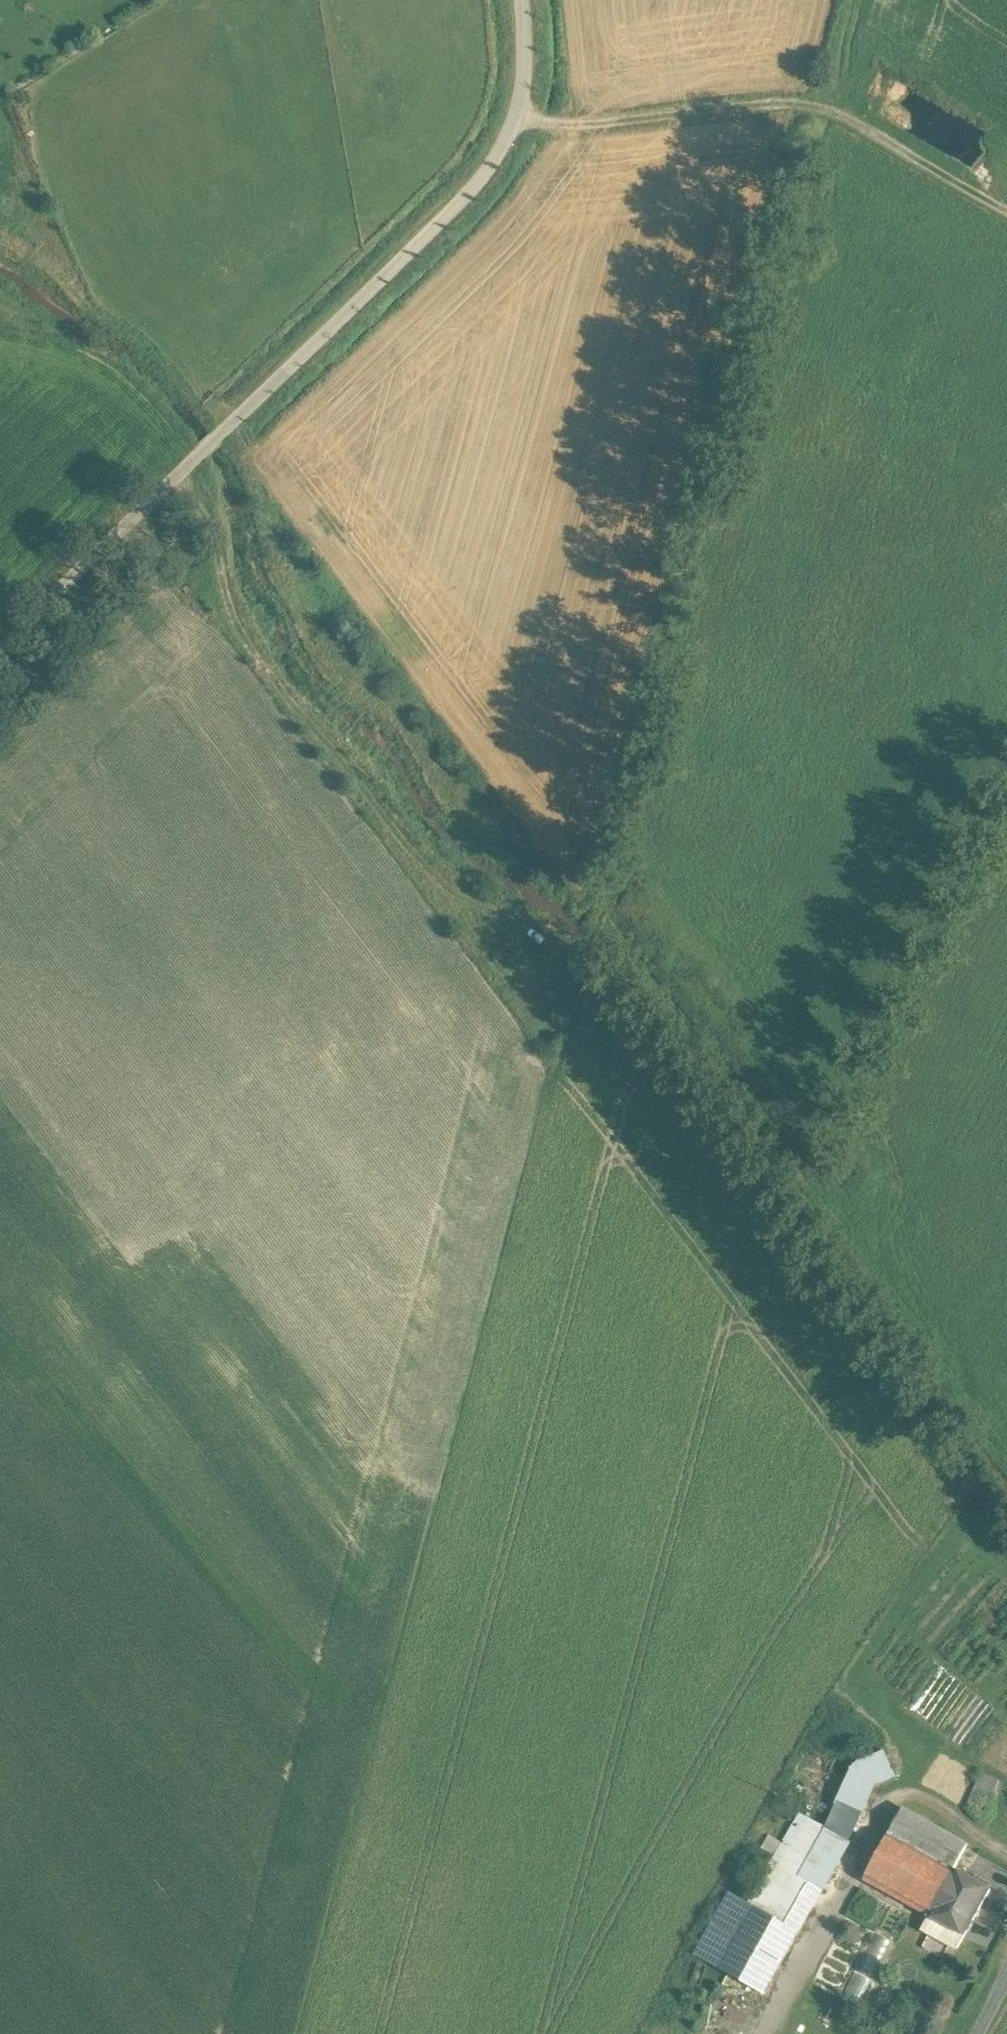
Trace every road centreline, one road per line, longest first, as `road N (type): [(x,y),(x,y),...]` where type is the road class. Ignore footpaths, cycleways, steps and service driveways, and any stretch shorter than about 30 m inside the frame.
road 1 (unclassified): [(0,644),(491,167),(528,119),(528,0)]
road 2 (track): [(191,465),(213,516),(238,618),(465,903),(490,951),(522,983),(537,982),(557,961),(542,933),(514,919)]
road 3 (track): [(528,119),(607,124),(810,105),(840,111),(1006,211)]

